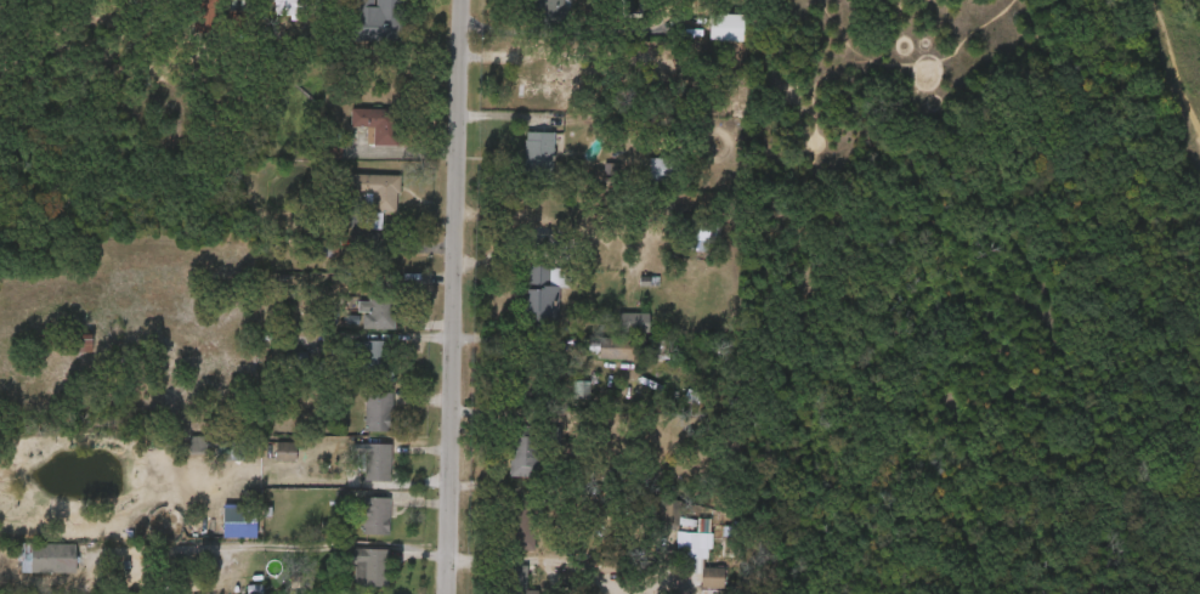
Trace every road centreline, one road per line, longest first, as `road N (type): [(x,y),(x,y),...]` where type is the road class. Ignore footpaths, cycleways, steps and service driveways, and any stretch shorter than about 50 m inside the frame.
road 1 (residential): [(456,0),(444,593)]

